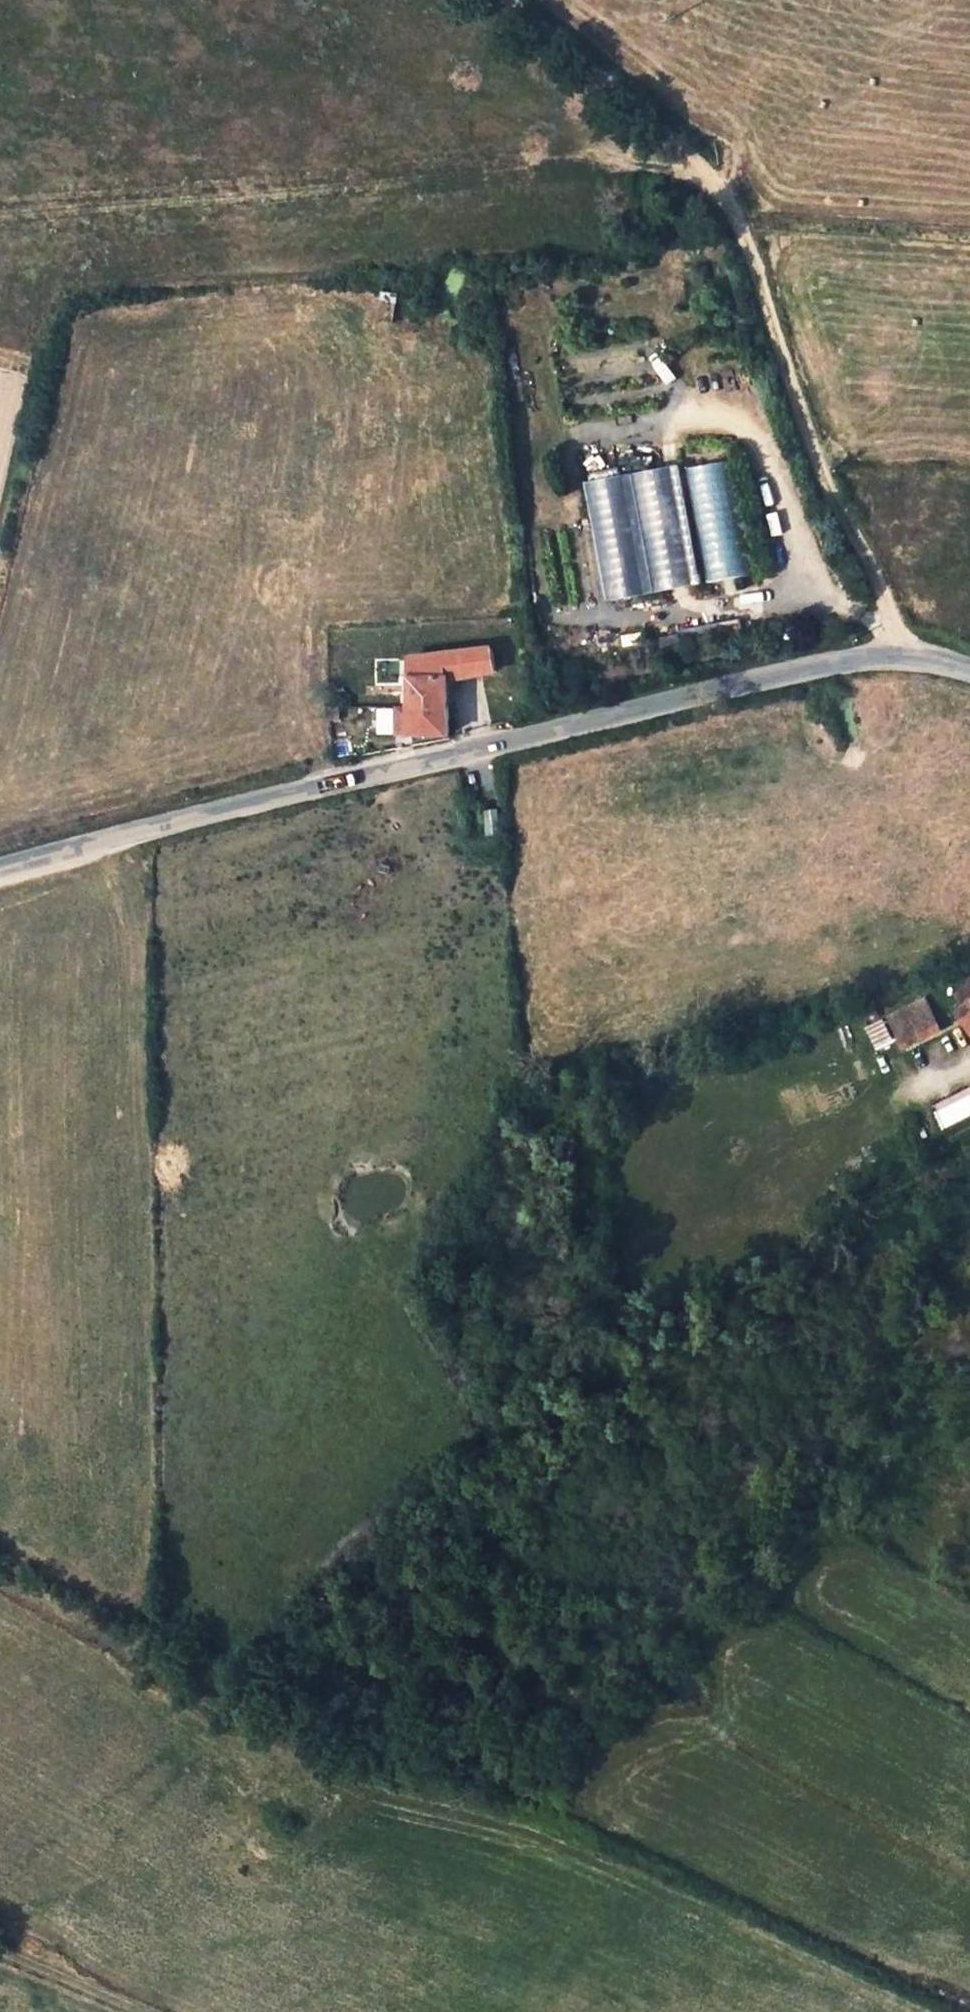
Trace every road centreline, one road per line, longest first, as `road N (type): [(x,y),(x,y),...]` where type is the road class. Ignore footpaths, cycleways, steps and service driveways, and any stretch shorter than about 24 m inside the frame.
road 1 (unclassified): [(969,672),(914,651),(820,664),(0,862)]
road 2 (track): [(507,0),(709,172),(741,231),(827,467),(914,651)]

